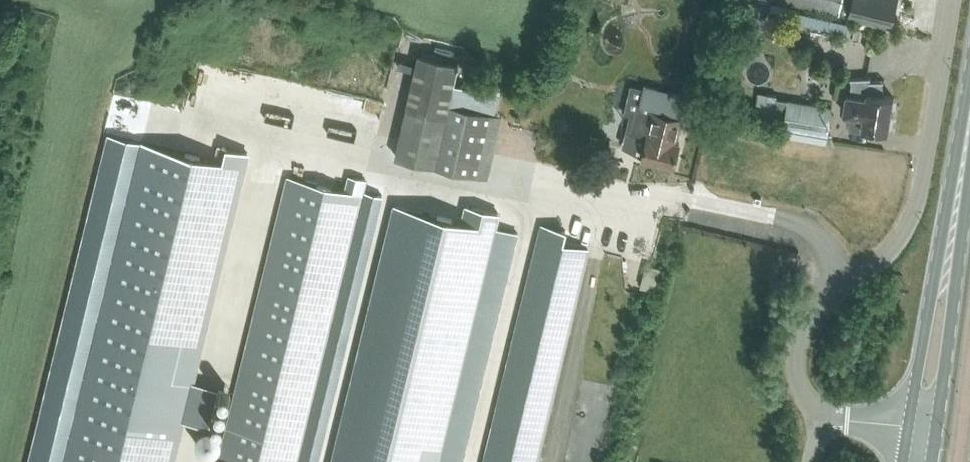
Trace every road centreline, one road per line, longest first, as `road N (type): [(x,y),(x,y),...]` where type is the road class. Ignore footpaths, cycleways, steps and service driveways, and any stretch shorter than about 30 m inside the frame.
road 1 (unclassified): [(819,417),(798,375),(801,336),(873,273),(921,207),(957,0)]
road 2 (primary): [(969,105),(909,427)]
road 3 (primary): [(936,431),(969,182)]

